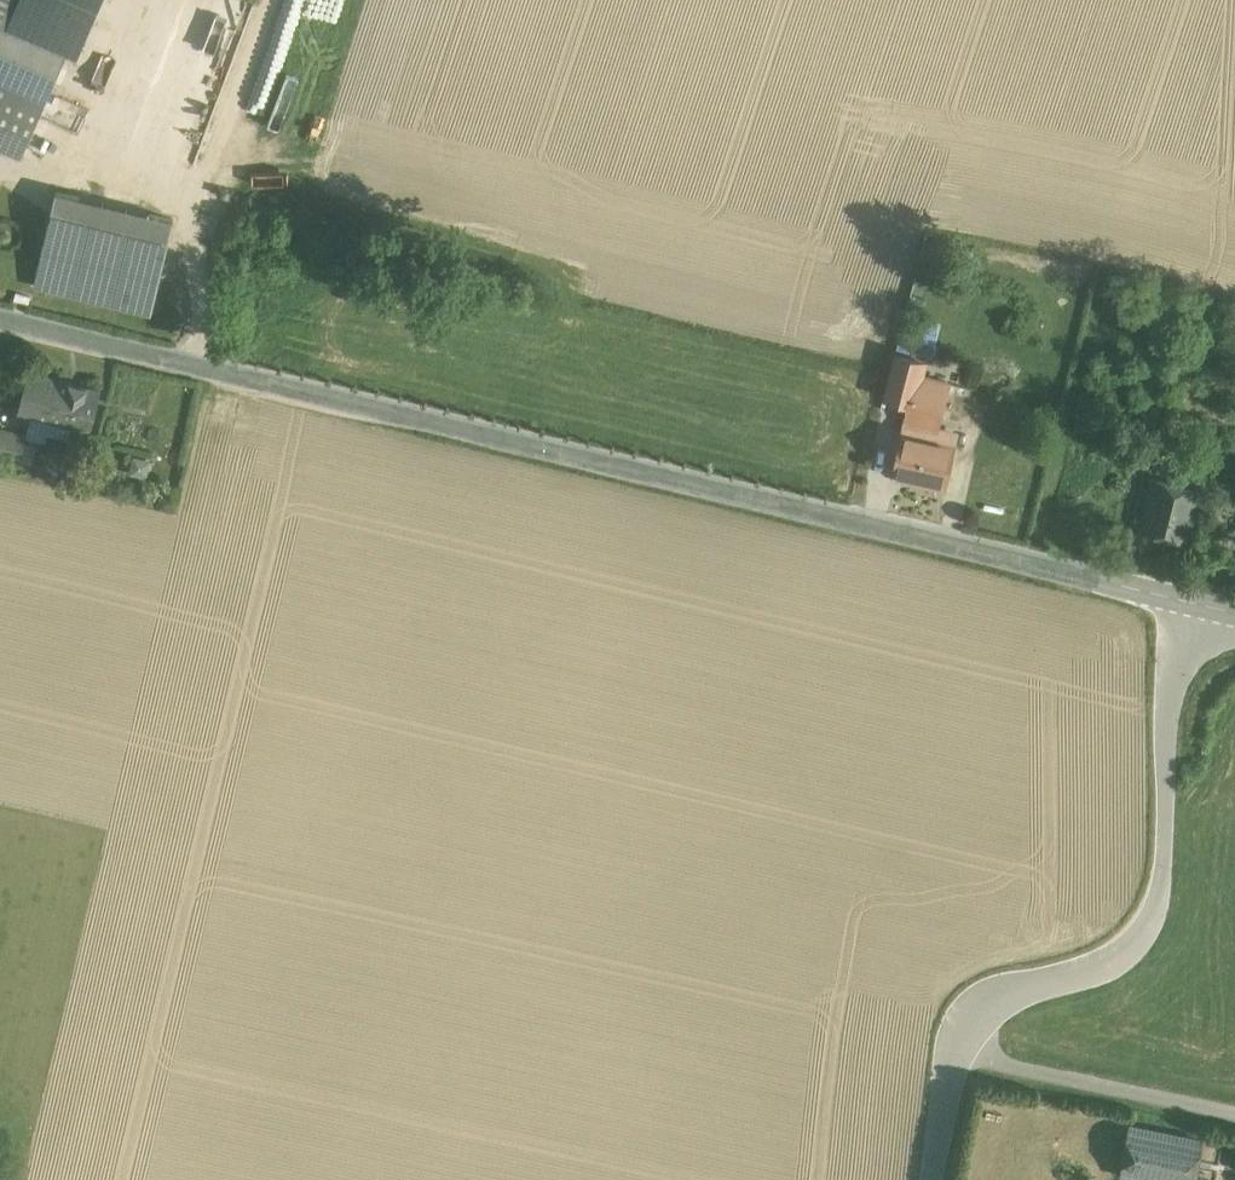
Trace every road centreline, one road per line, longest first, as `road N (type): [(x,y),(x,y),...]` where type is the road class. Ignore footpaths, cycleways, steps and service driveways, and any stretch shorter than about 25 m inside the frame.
road 1 (unclassified): [(1188,602),(0,319)]
road 2 (unclassified): [(931,1179),(968,1027),(1004,997),(1098,970),(1152,925),(1188,602)]
road 3 (track): [(275,0),(193,223),(215,368)]

